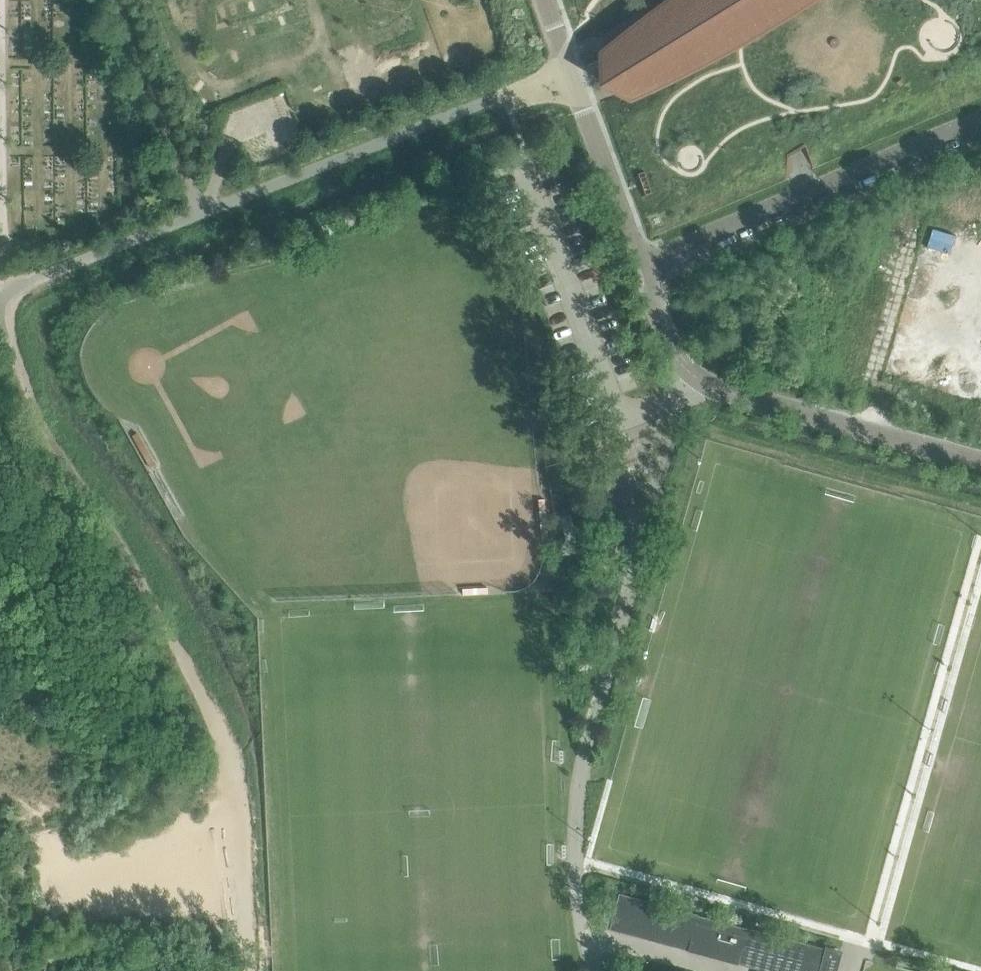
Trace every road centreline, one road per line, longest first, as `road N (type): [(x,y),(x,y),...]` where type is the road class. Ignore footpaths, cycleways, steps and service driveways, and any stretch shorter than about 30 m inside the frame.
road 1 (unclassified): [(980,464),(703,382),(672,349),(653,294)]
road 2 (unclassified): [(980,120),(684,247),(660,271),(653,294)]
road 3 (unclassified): [(653,294),(546,0)]

